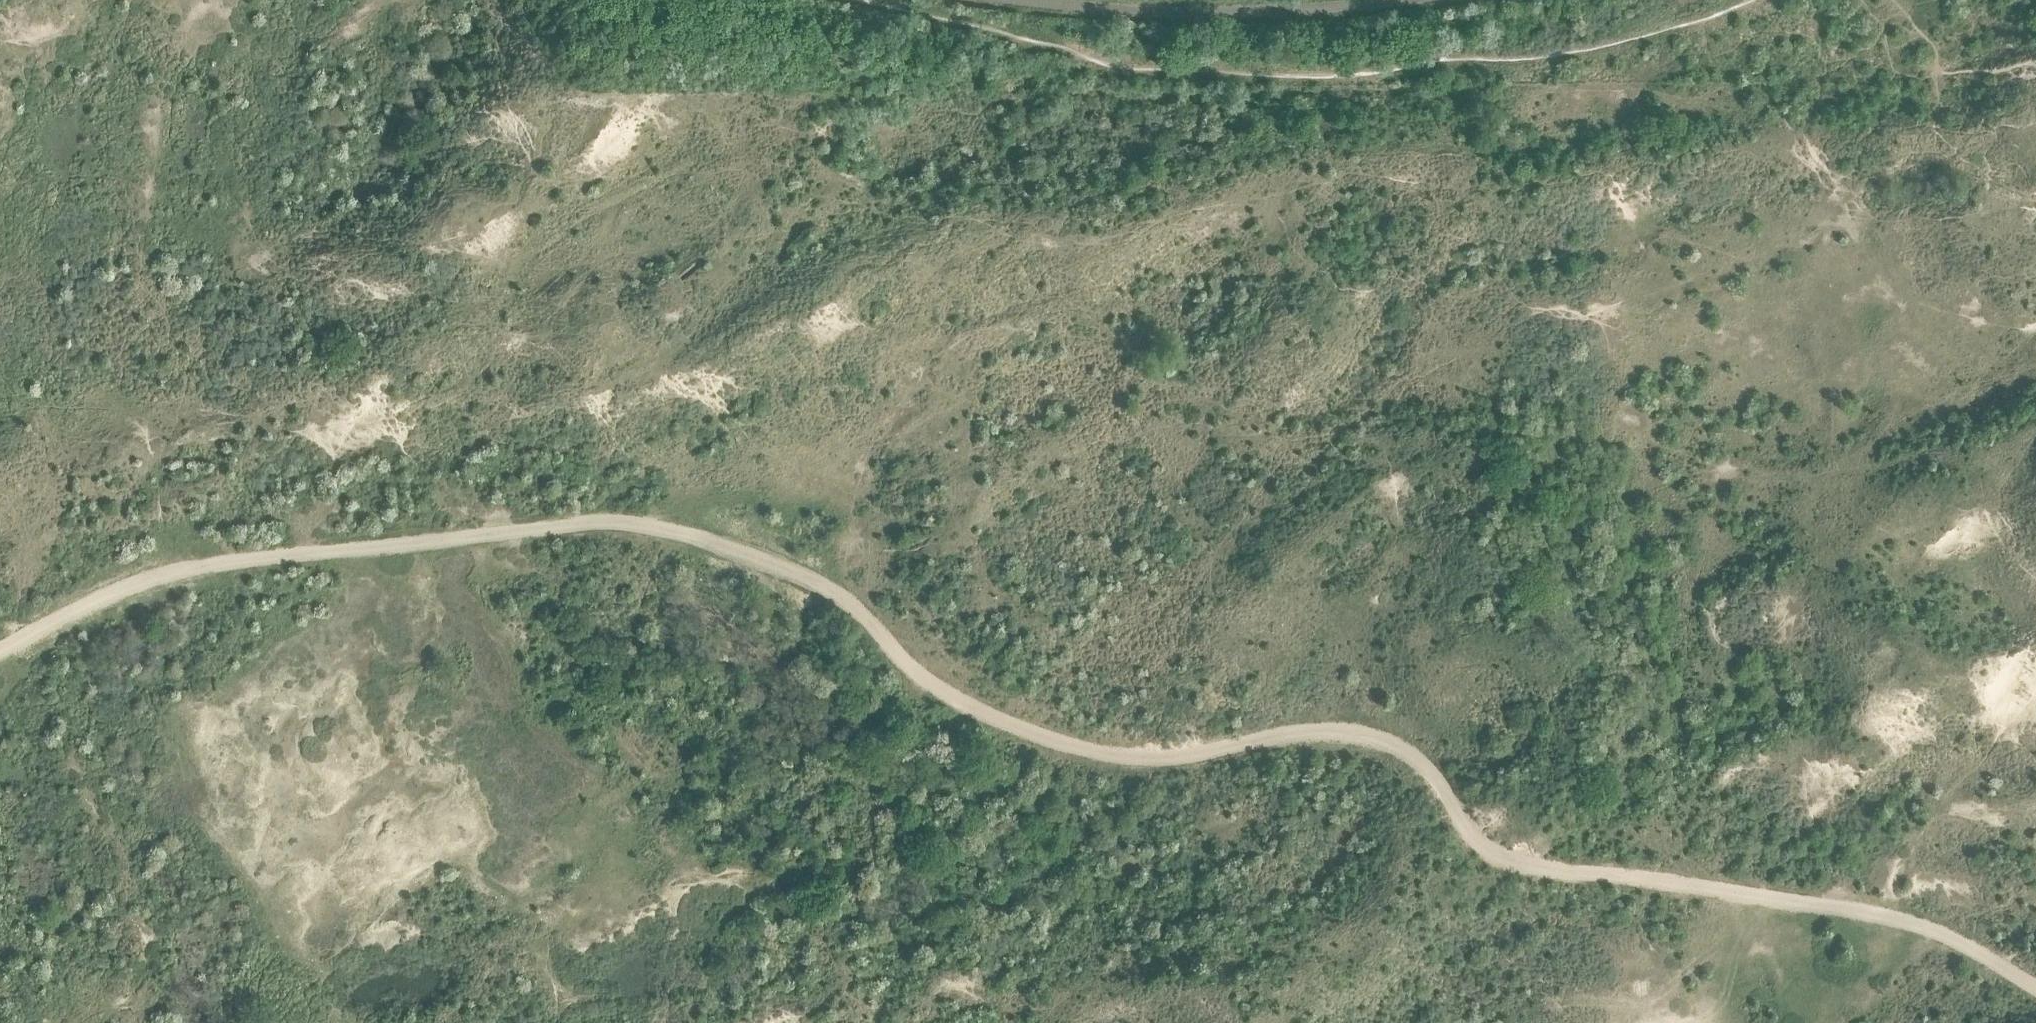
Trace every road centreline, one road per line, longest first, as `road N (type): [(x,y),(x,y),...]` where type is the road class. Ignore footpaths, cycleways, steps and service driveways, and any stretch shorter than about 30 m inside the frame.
road 1 (track): [(2035,987),(1938,933),(1887,918),(1502,854),(1468,824),(1431,768),(1374,733),(1286,731),(1164,756),(1062,742),(1011,725),(922,673),(844,597),(730,547),(642,524),(587,521),(251,560),(122,589),(0,650)]

